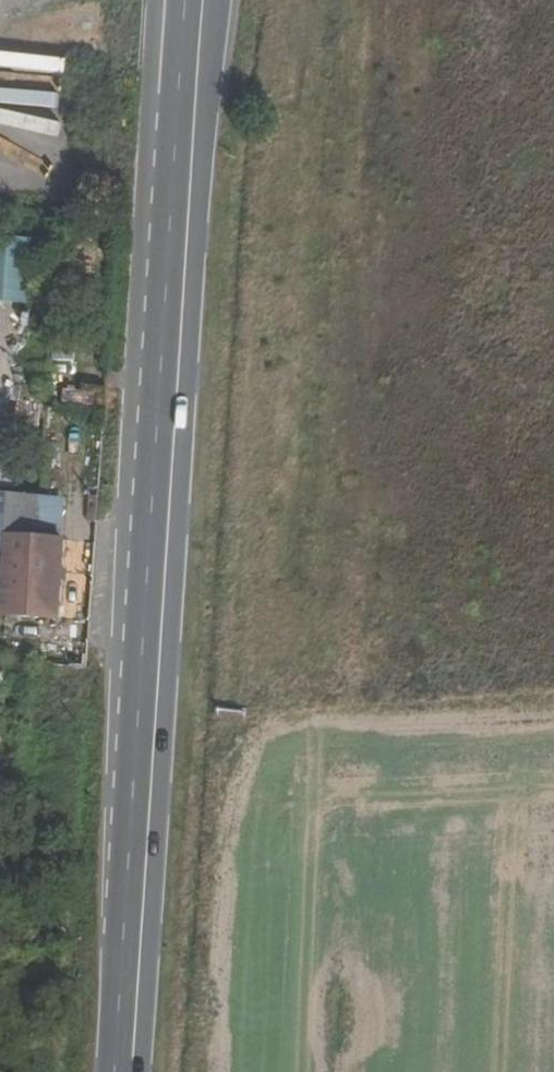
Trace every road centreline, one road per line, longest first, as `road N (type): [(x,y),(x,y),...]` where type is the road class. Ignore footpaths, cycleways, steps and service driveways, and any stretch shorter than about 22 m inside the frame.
road 1 (primary): [(126,1071),(164,709),(220,0)]
road 2 (primary): [(185,0),(115,1071)]

